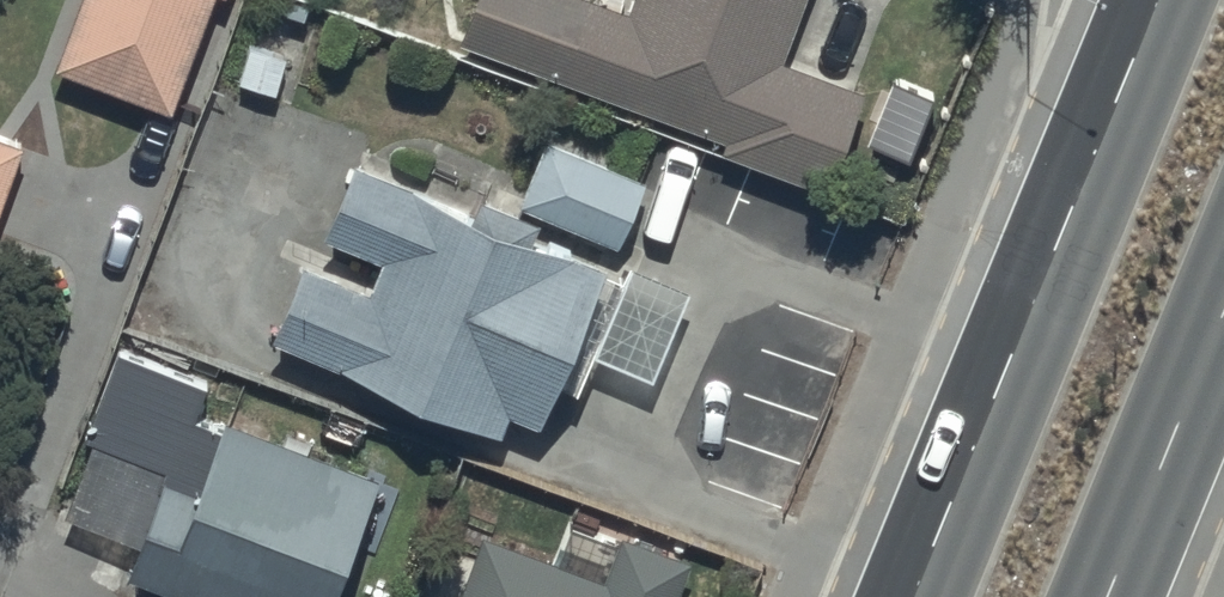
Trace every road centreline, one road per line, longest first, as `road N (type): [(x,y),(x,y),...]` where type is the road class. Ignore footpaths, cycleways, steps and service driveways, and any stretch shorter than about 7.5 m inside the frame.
road 1 (trunk): [(916,596),(1160,0)]
road 2 (trunk): [(1223,314),(1107,596)]

